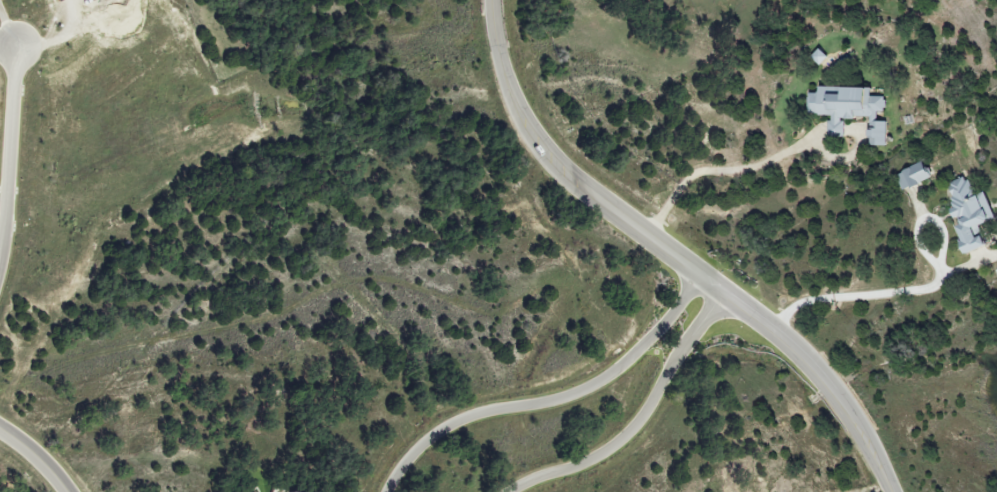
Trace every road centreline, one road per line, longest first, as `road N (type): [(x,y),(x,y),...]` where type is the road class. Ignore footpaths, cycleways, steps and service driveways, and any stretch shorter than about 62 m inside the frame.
road 1 (residential): [(891,491),(864,434),(811,367),(541,151),(497,60),(490,0)]
road 2 (residential): [(697,276),(618,370),(563,400),(491,412),(434,436),(388,491)]
road 3 (residential): [(514,491),(586,465),(629,433),(719,293)]
road 4 (residential): [(0,268),(12,24)]

